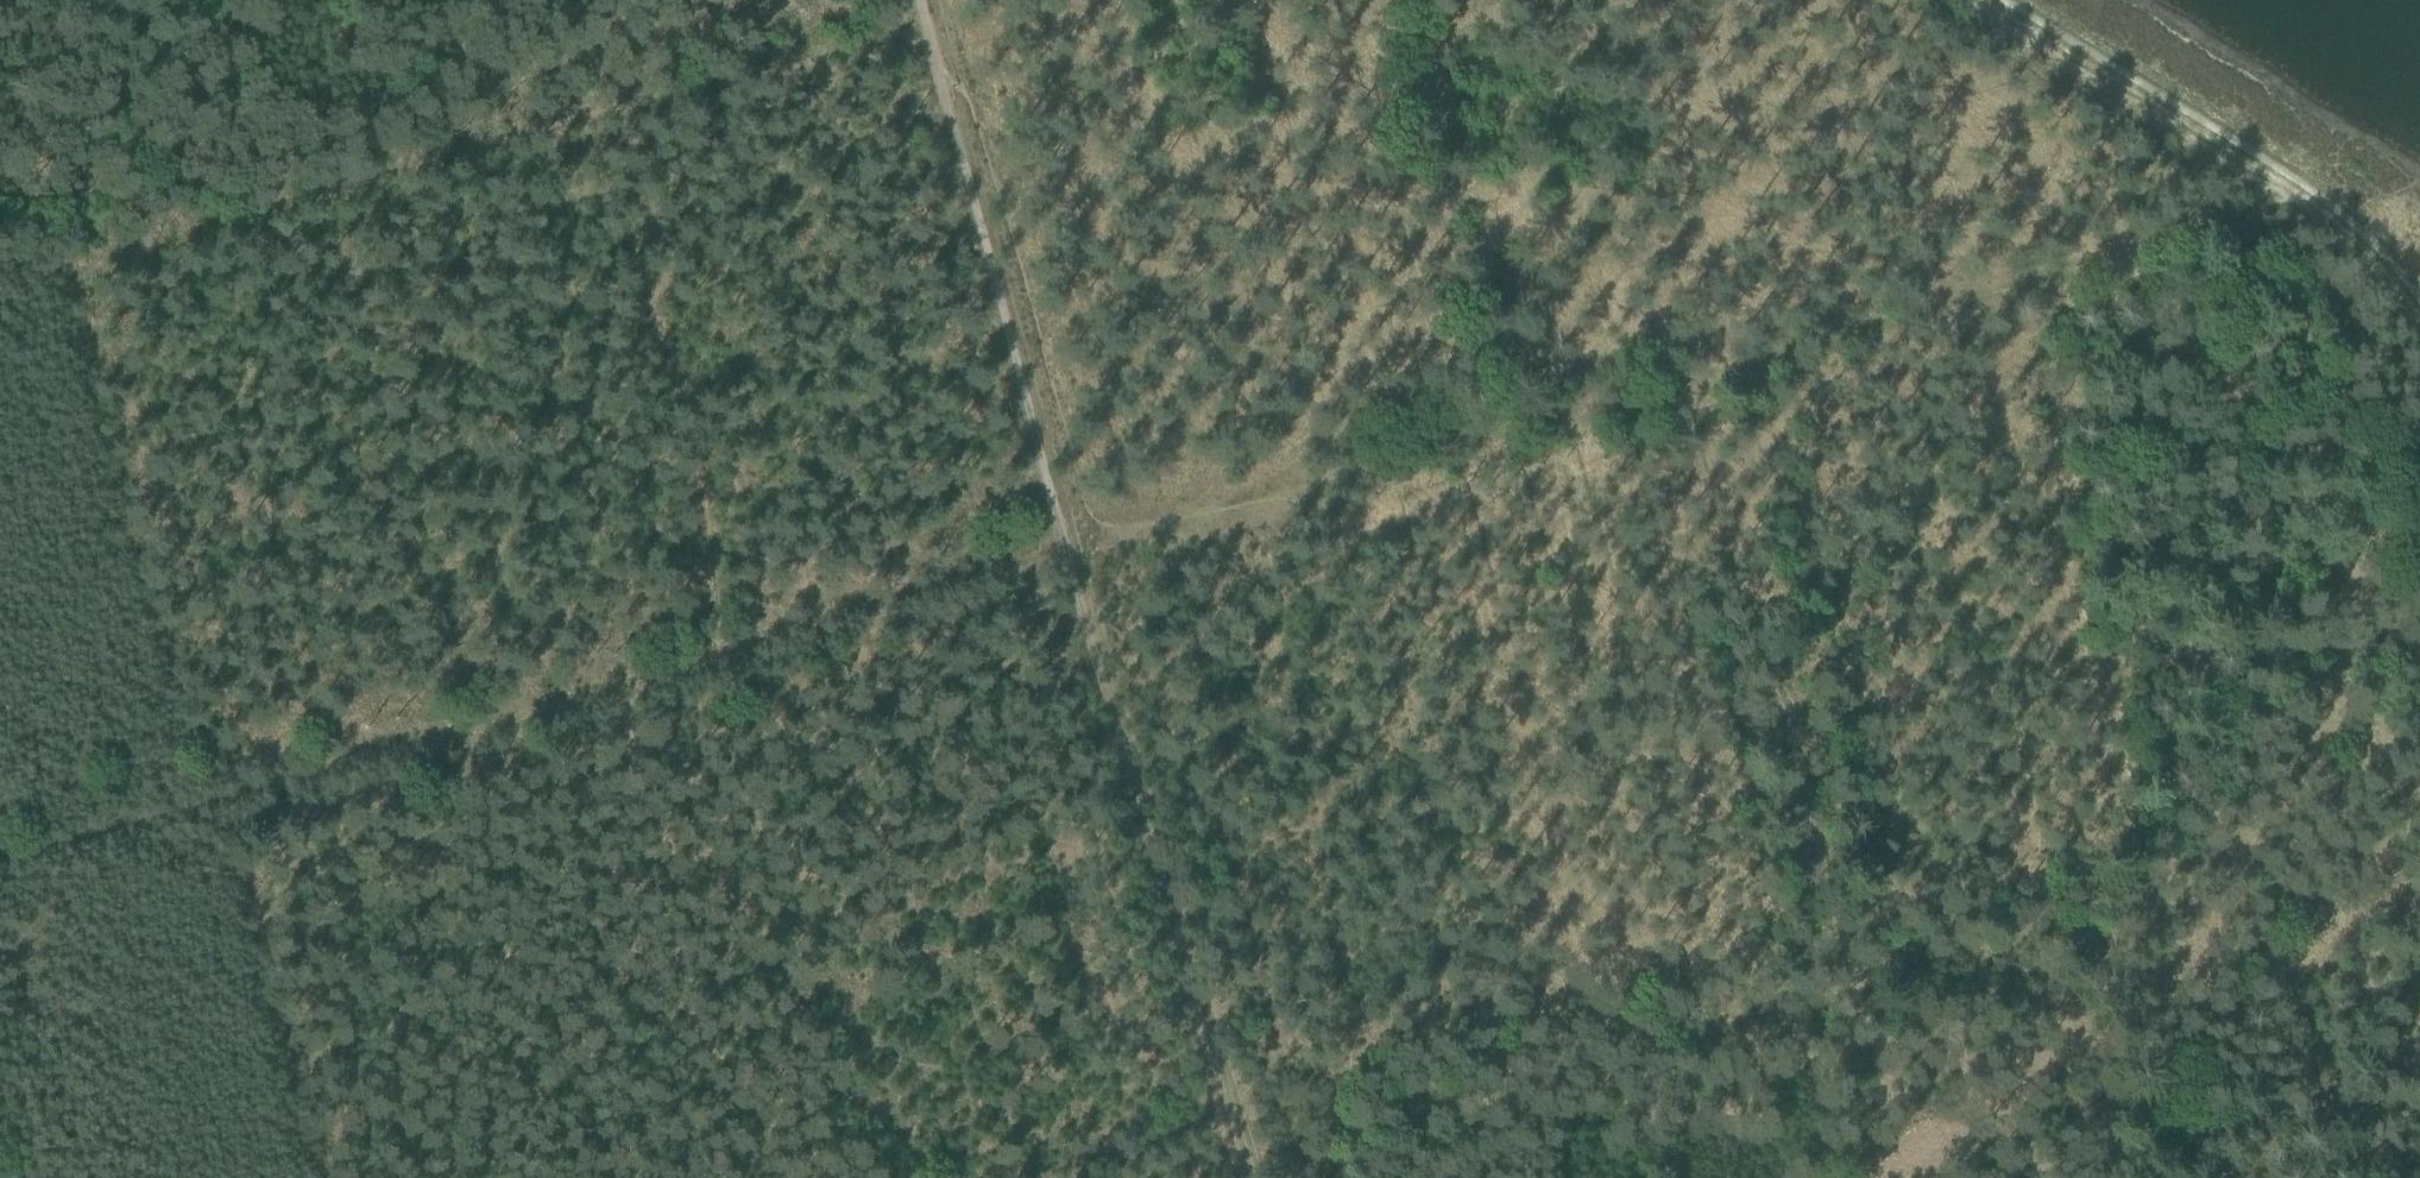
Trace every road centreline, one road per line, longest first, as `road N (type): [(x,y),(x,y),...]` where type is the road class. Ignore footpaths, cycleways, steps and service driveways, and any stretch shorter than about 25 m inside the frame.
road 1 (track): [(1254,1177),(1072,567),(919,0)]
road 2 (track): [(0,853),(1072,567)]

